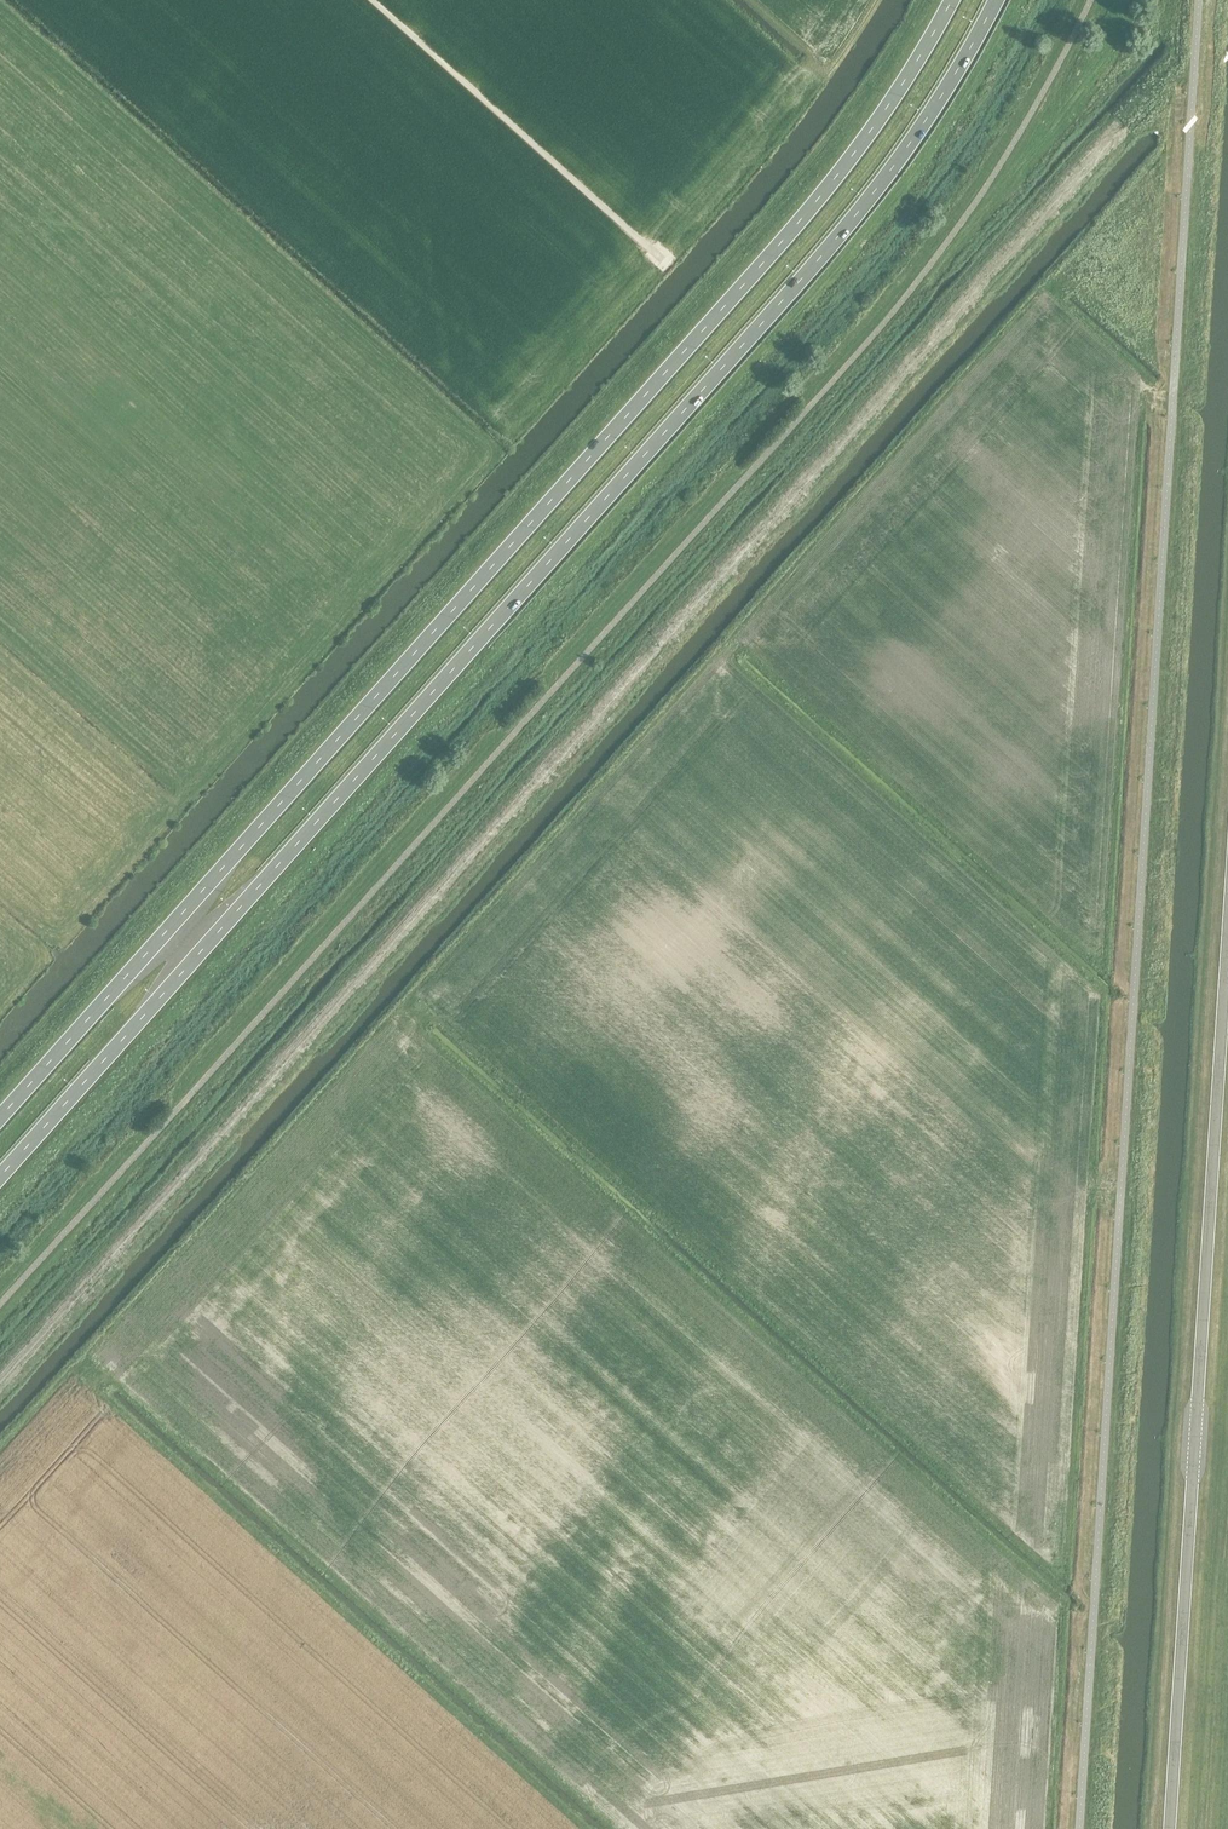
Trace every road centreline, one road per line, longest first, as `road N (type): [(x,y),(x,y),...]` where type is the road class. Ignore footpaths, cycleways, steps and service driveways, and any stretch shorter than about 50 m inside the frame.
road 1 (trunk): [(0,1176),(841,232),(908,147),(996,0)]
road 2 (trunk): [(947,0),(820,192),(0,1114)]

